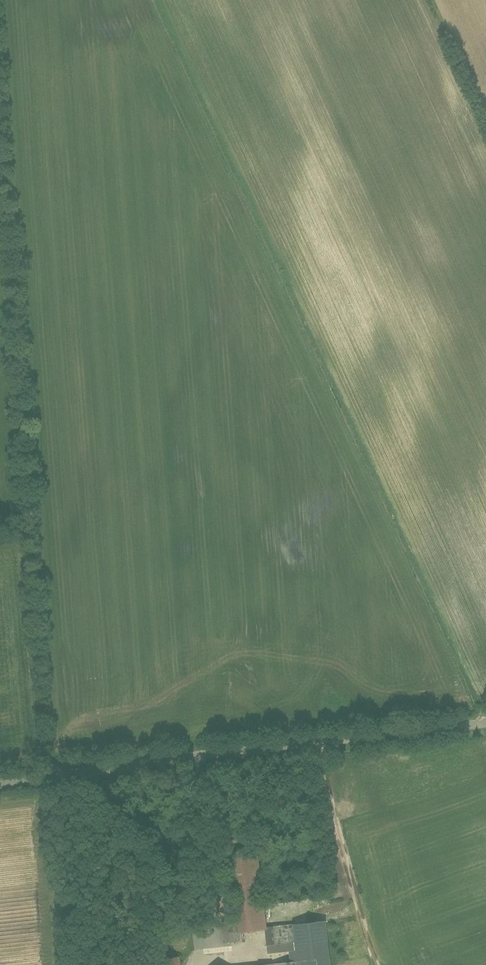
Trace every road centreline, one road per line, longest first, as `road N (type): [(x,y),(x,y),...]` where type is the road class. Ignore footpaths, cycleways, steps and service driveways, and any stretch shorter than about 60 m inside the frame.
road 1 (unclassified): [(485,724),(0,779)]

